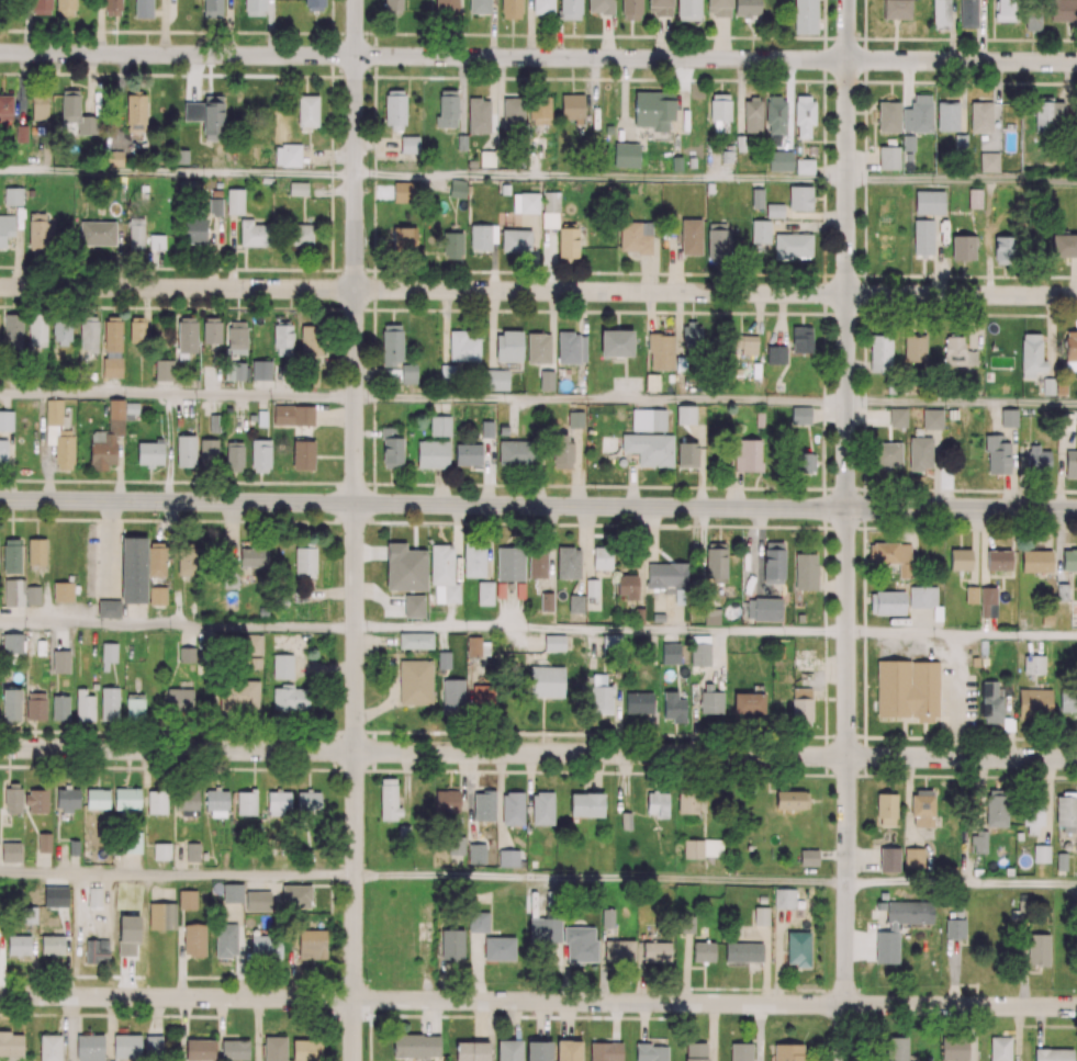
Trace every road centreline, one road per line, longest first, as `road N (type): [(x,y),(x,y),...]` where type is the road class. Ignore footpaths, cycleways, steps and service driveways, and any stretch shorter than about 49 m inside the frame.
road 1 (tertiary): [(1076,511),(0,499)]
road 2 (residential): [(1076,1007),(0,996)]
road 3 (residential): [(1076,759),(0,748)]
road 4 (residential): [(1076,296),(0,287)]
road 5 (residential): [(1076,62),(0,54)]
road 6 (residential): [(356,0),(354,1060)]
road 7 (residential): [(846,0),(846,1060)]

